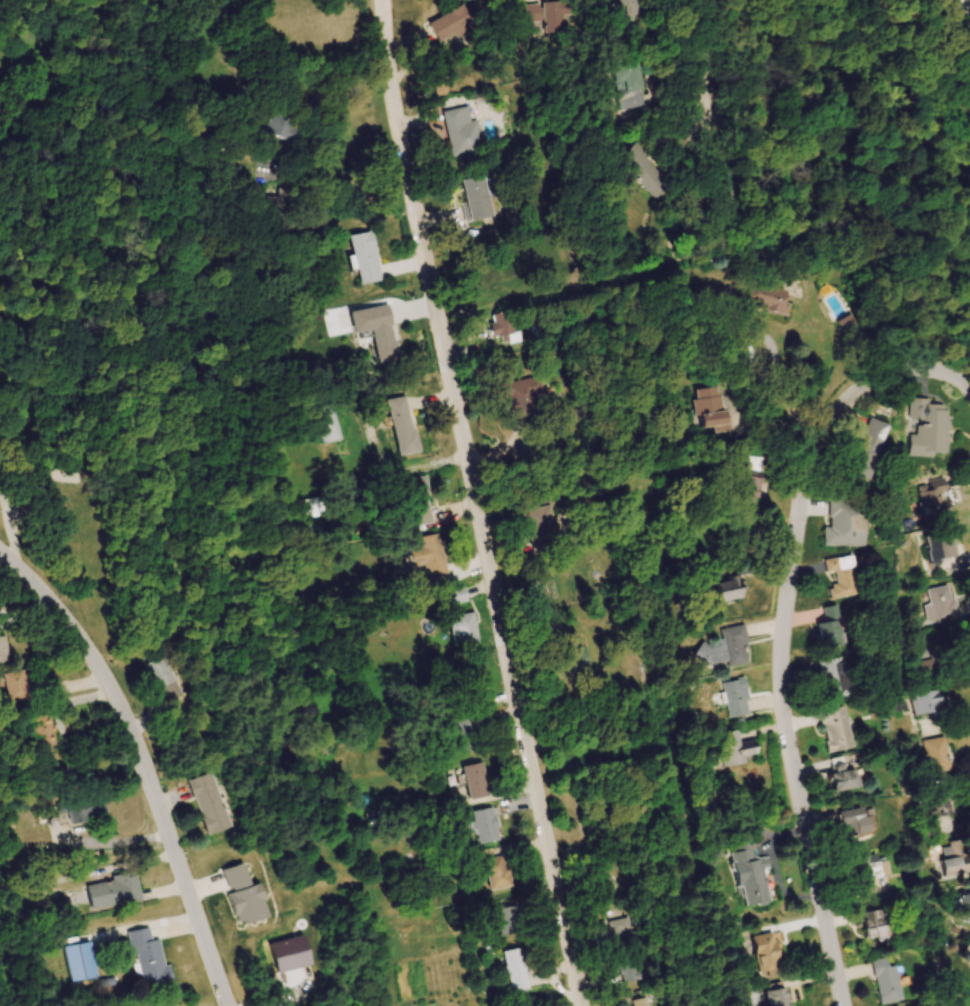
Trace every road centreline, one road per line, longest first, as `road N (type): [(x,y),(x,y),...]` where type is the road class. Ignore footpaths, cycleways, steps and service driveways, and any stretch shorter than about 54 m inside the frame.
road 1 (residential): [(583,1005),(398,125),(384,0)]
road 2 (residential): [(844,1005),(787,736),(782,641),(817,442),(861,390),(910,369)]
road 3 (residential): [(230,1005),(126,716),(63,619),(0,551)]
road 4 (residential): [(714,1005),(564,756),(529,748)]

